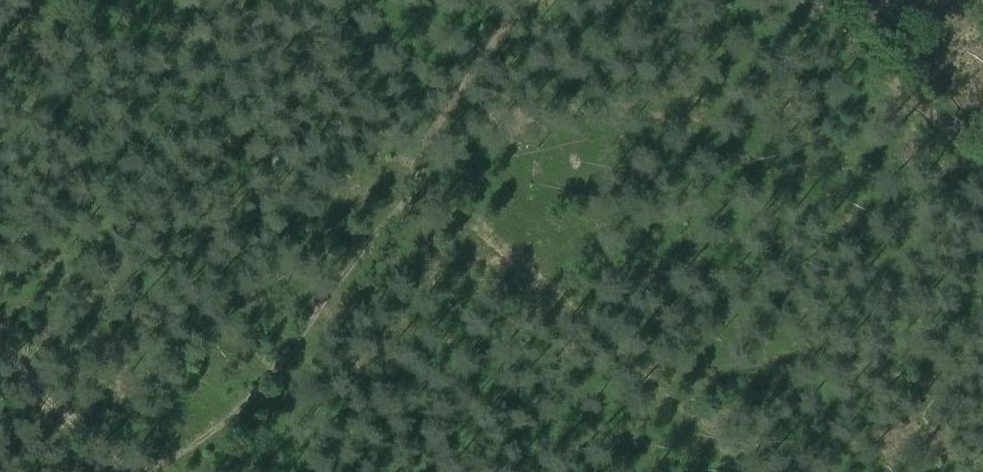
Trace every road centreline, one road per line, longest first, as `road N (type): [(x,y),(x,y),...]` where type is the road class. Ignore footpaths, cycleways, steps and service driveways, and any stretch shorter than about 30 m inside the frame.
road 1 (track): [(982,165),(808,0)]
road 2 (track): [(0,357),(116,471)]

